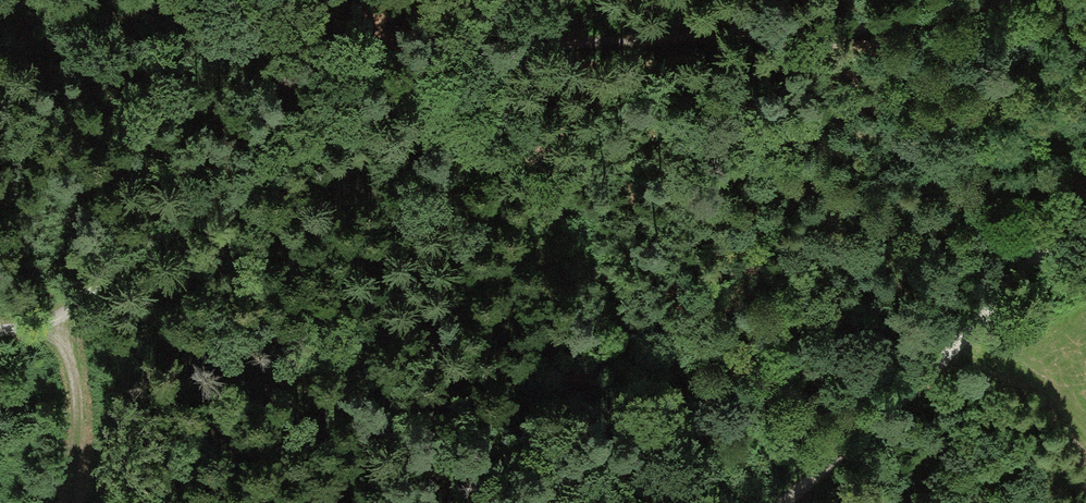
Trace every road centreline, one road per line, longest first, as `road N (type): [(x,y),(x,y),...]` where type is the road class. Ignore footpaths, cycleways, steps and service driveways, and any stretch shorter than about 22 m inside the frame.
road 1 (track): [(0,329),(68,315),(140,242),(435,73),(509,42),(840,23),(981,0)]
road 2 (track): [(1085,199),(1034,262),(787,502)]
road 3 (track): [(69,502),(76,386),(68,315)]

